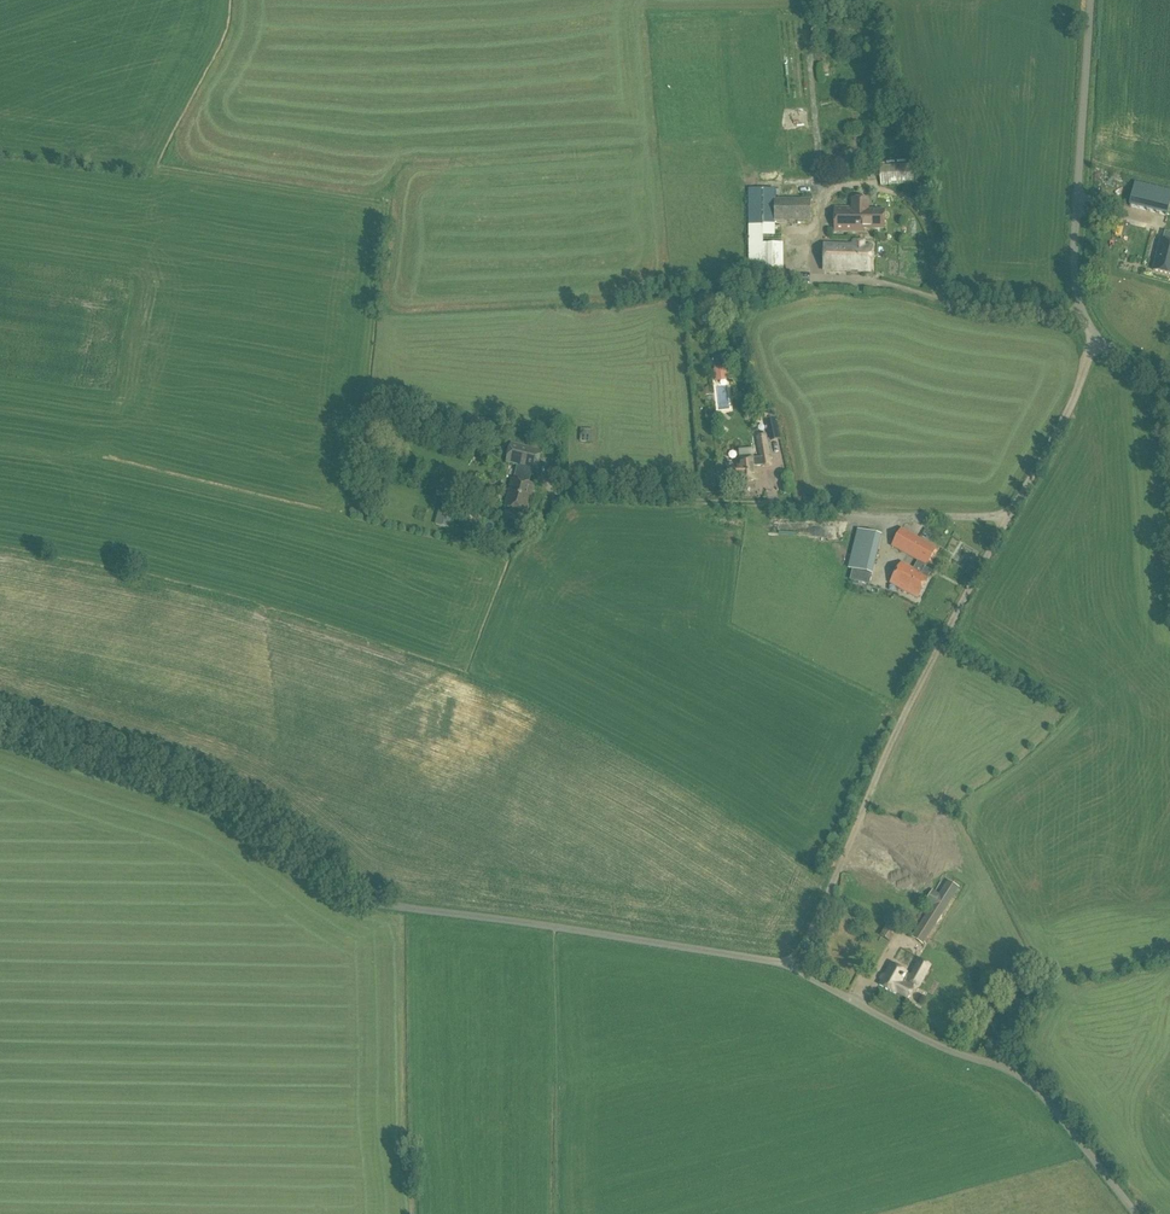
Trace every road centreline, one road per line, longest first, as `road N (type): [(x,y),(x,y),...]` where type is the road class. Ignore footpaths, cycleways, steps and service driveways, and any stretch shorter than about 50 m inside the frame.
road 1 (unclassified): [(794,966),(384,905),(346,891),(227,803),(0,722)]
road 2 (unclassified): [(794,966),(884,757),(1007,518)]
road 3 (unclassified): [(1007,518),(552,496)]
road 4 (unclassified): [(794,966),(918,1036),(1019,1076),(1137,1213)]
road 5 (unclassified): [(1097,339),(1073,275),(1091,0)]
road 6 (track): [(555,928),(555,1213)]
road 7 (unclassified): [(1007,518),(1060,432),(1097,339)]

